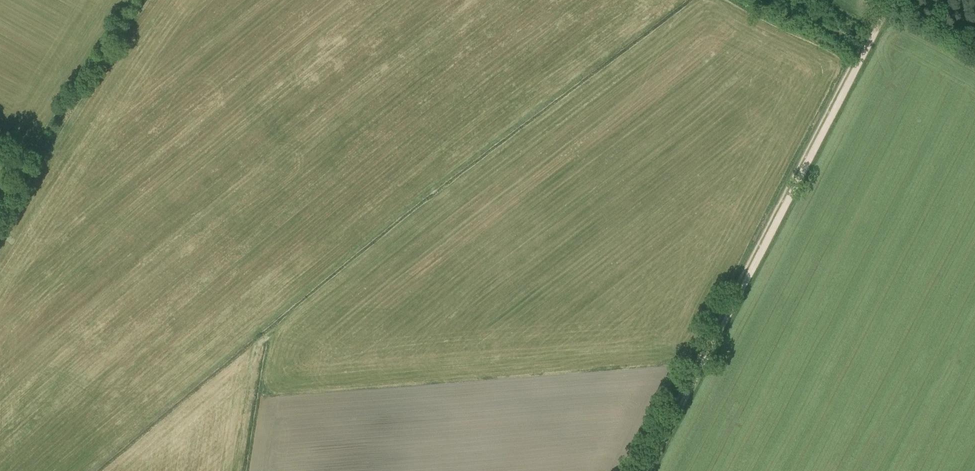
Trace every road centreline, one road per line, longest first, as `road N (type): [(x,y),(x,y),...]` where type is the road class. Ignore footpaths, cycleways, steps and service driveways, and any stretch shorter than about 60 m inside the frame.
road 1 (track): [(645,470),(890,0)]

